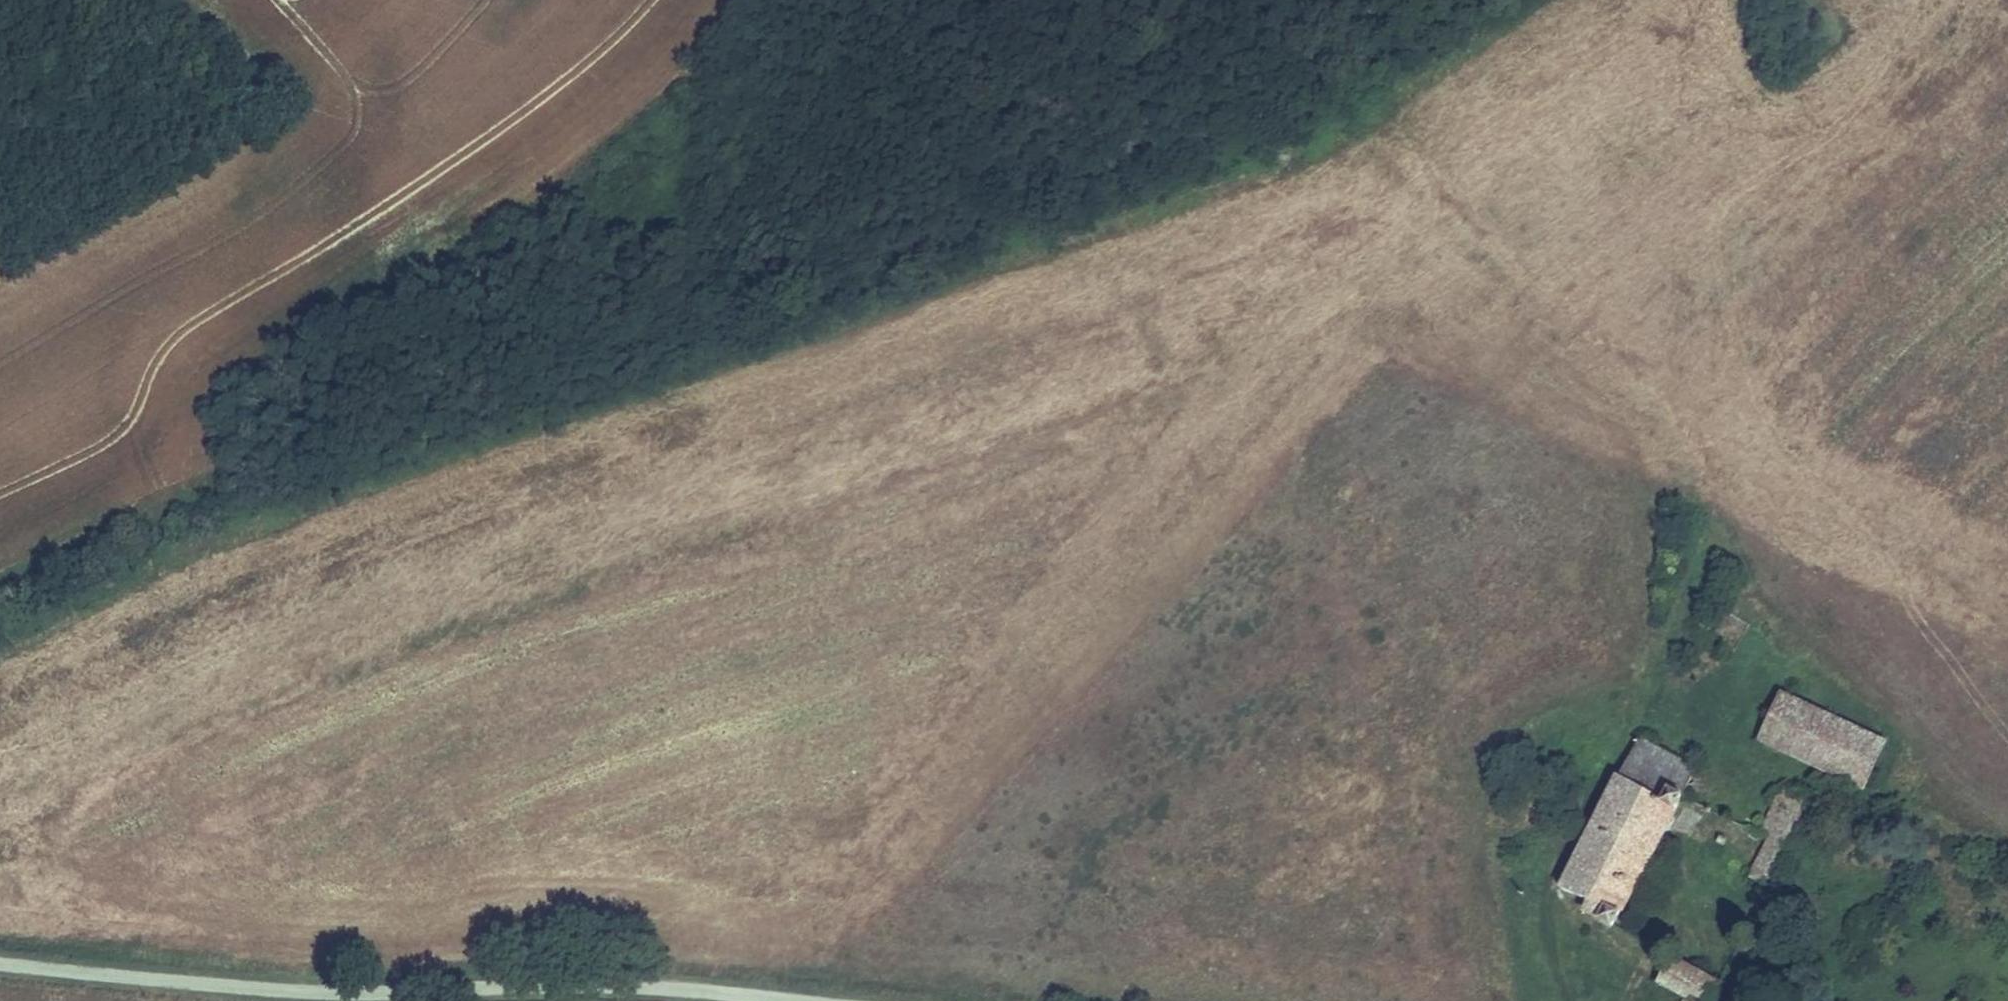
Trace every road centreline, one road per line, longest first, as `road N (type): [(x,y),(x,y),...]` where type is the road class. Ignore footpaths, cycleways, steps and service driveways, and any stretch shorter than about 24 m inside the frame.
road 1 (unclassified): [(826,1000),(604,984),(323,989),(0,961)]

